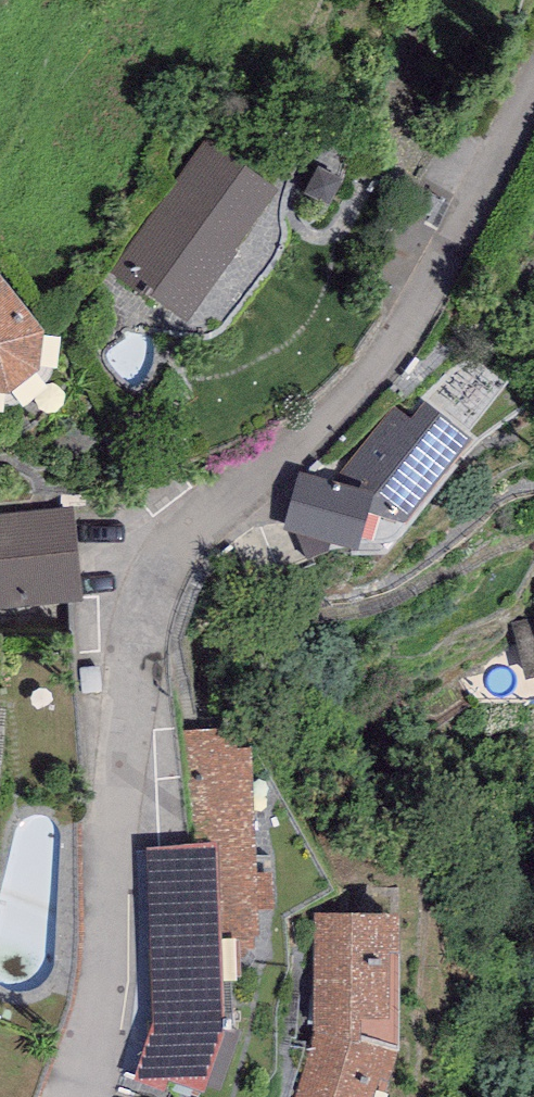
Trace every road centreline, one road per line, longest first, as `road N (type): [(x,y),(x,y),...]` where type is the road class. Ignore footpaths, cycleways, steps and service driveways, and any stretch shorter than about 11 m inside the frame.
road 1 (residential): [(533,72),(362,363),(184,528),(137,607),(103,994),(70,1096)]

